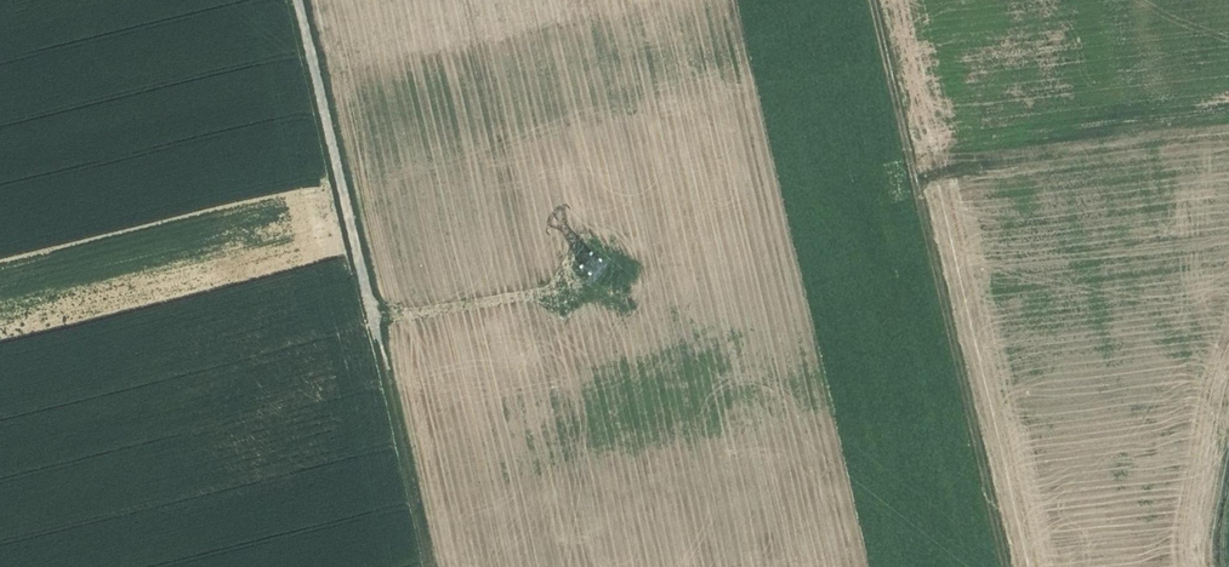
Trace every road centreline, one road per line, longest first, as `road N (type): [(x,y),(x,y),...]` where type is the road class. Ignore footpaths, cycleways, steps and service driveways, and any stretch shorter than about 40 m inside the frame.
road 1 (track): [(428,566),(294,0)]
road 2 (track): [(873,0),(1005,566)]

